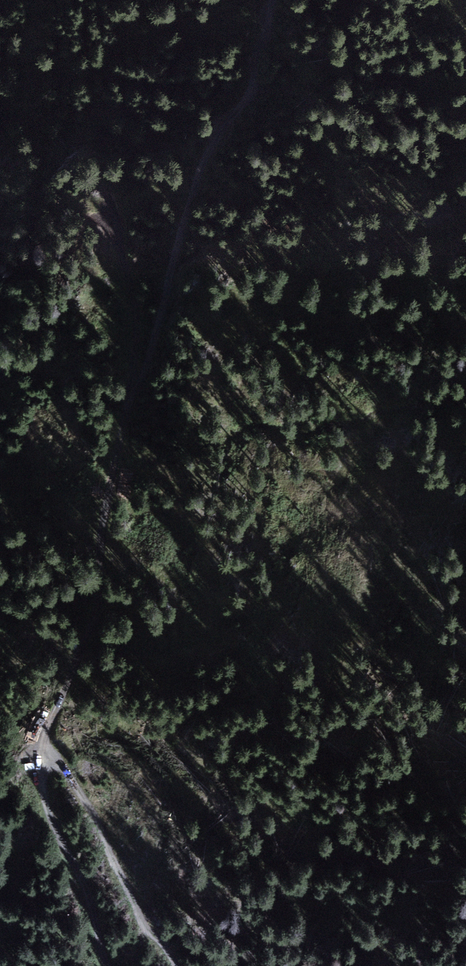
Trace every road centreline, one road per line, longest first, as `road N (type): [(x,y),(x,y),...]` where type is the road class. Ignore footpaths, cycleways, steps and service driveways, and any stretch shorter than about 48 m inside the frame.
road 1 (track): [(106,965),(88,897),(46,805),(40,752),(94,623),(118,441),(148,362),(188,199),(217,131),(253,87),(270,0)]
road 2 (track): [(40,761),(67,771),(139,919),(176,965)]
road 3 (track): [(131,404),(136,311),(112,230),(96,207)]

